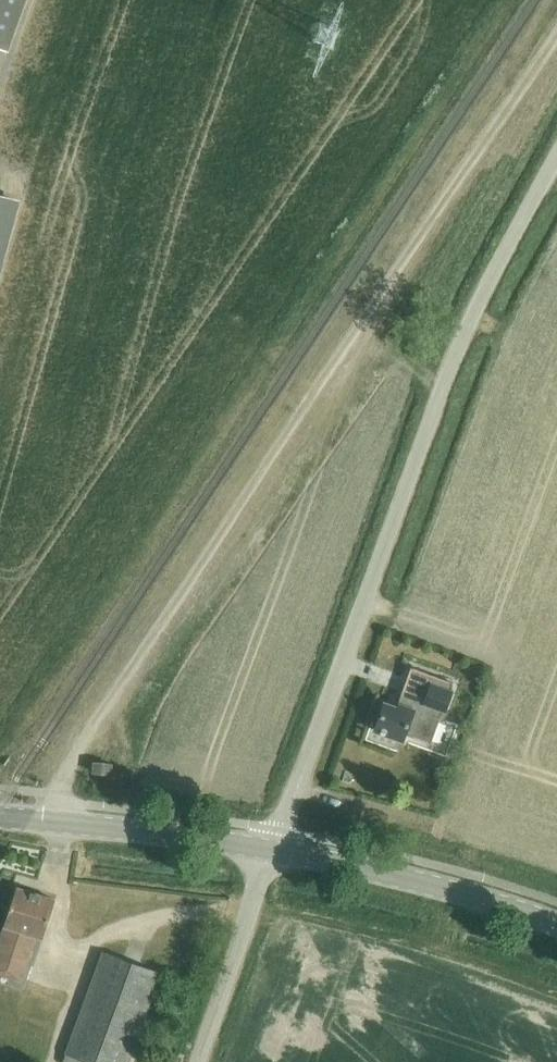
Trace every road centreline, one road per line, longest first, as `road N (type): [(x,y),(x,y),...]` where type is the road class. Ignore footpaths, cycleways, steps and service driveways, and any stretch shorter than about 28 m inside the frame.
road 1 (unclassified): [(52,819),(62,781),(556,28)]
road 2 (unclassified): [(273,850),(445,381),(556,156)]
road 3 (secondary): [(556,929),(502,907),(273,850)]
road 4 (unclassified): [(198,1061),(273,850)]
road 5 (secondary): [(273,850),(52,819)]

